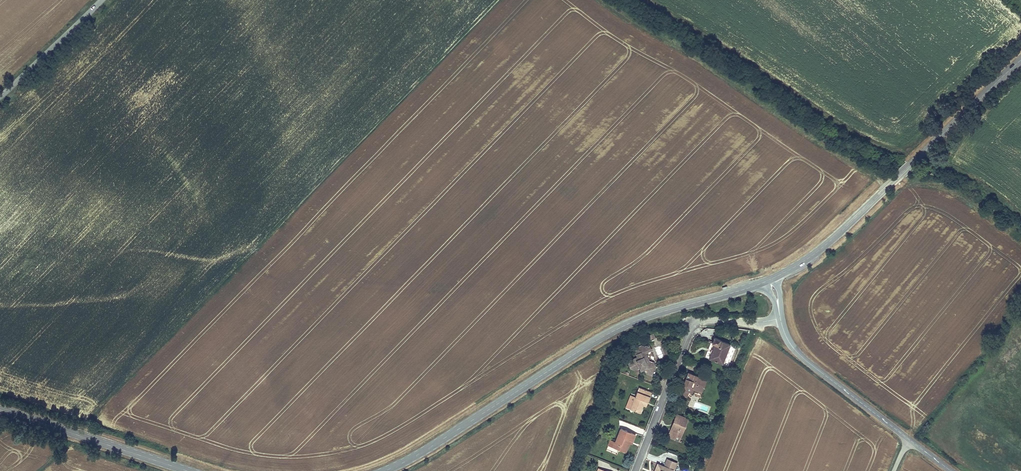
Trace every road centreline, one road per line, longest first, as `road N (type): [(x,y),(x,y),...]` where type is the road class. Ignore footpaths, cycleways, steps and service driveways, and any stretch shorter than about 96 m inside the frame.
road 1 (tertiary): [(763,283),(616,330),(385,470)]
road 2 (track): [(601,0),(866,167),(886,188)]
road 3 (tertiary): [(1020,60),(839,234),(775,277)]
road 4 (residential): [(635,470),(693,326),(780,318)]
road 5 (tertiary): [(780,318),(806,361),(951,470)]
road 6 (tertiary): [(188,470),(0,410)]
road 7 (unclassified): [(101,0),(0,96)]

